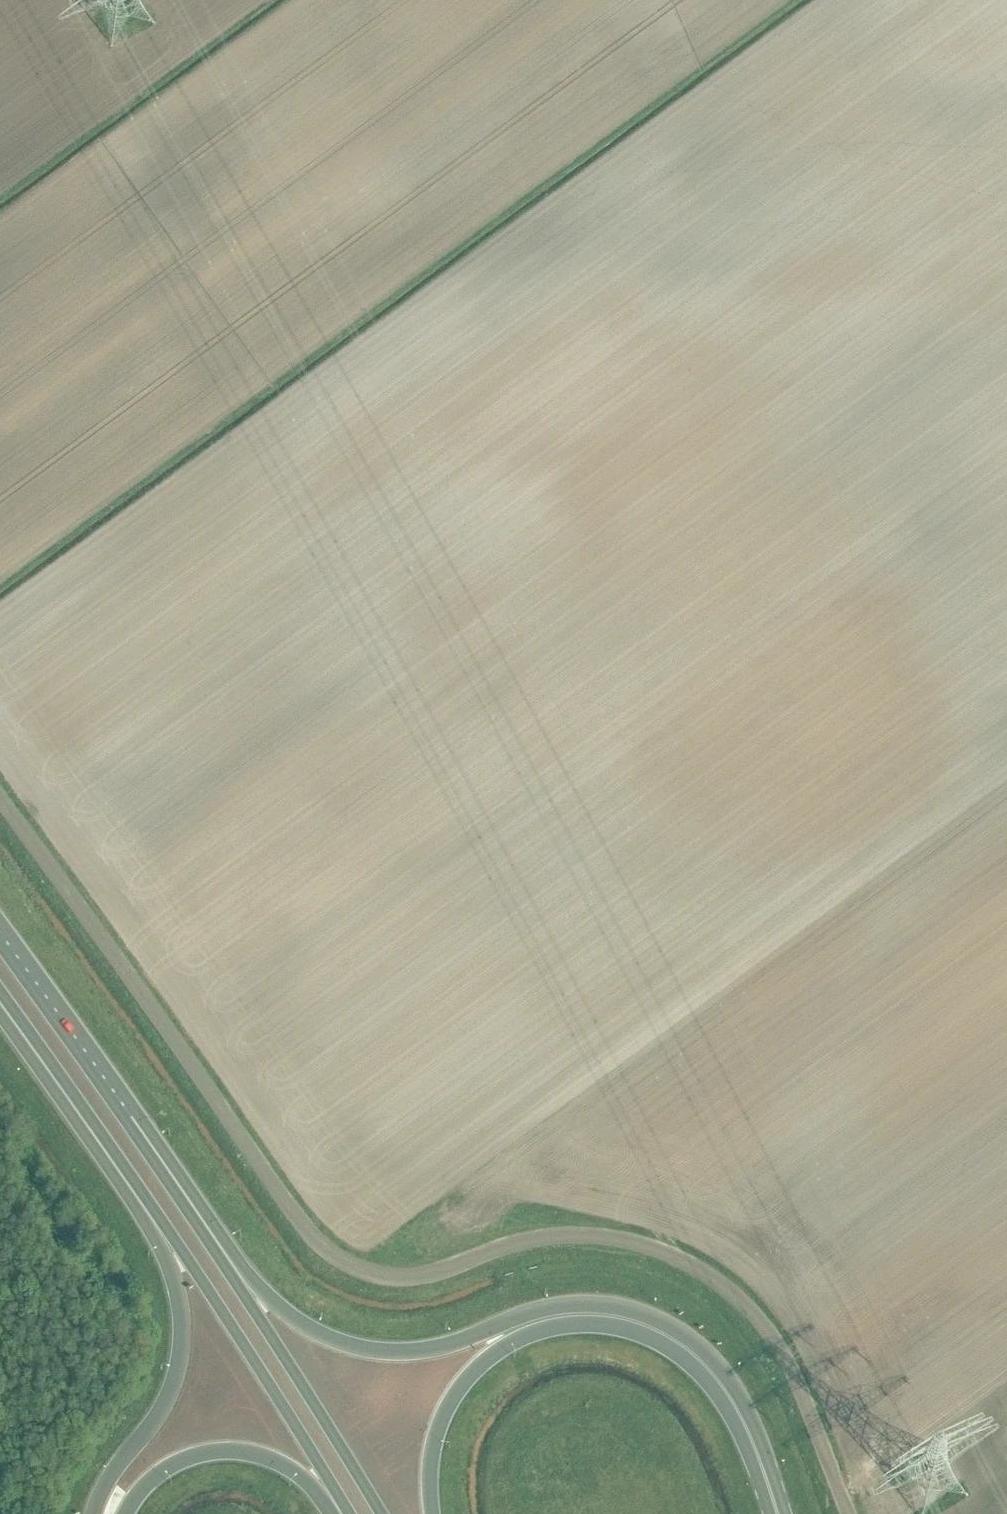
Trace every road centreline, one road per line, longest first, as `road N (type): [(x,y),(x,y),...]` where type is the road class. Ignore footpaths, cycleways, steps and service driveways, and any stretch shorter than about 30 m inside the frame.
road 1 (unclassified): [(847,1513),(796,1374),(742,1304),(670,1255),(564,1237),(502,1247),(449,1273),(405,1278),(364,1274),(305,1229),(0,801)]
road 2 (trunk): [(0,997),(119,1156),(347,1513)]
road 3 (trunk): [(0,1005),(131,1203),(180,1318),(171,1389),(96,1513)]
road 4 (trunk): [(523,1324),(427,1350),(349,1344),(311,1330),(273,1303),(155,1141),(127,1120)]
road 5 (trunk): [(381,1513),(127,1120)]
road 6 (trunk): [(523,1324),(589,1316),(656,1329),(702,1363),(735,1410),(772,1513)]
road 7 (trunk): [(126,1513),(160,1474),(216,1451),(278,1463),(309,1485),(327,1513)]
road 8 (trunk): [(433,1513),(426,1487),(440,1411),(523,1324)]
road 9 (trunk): [(127,1120),(0,945)]

